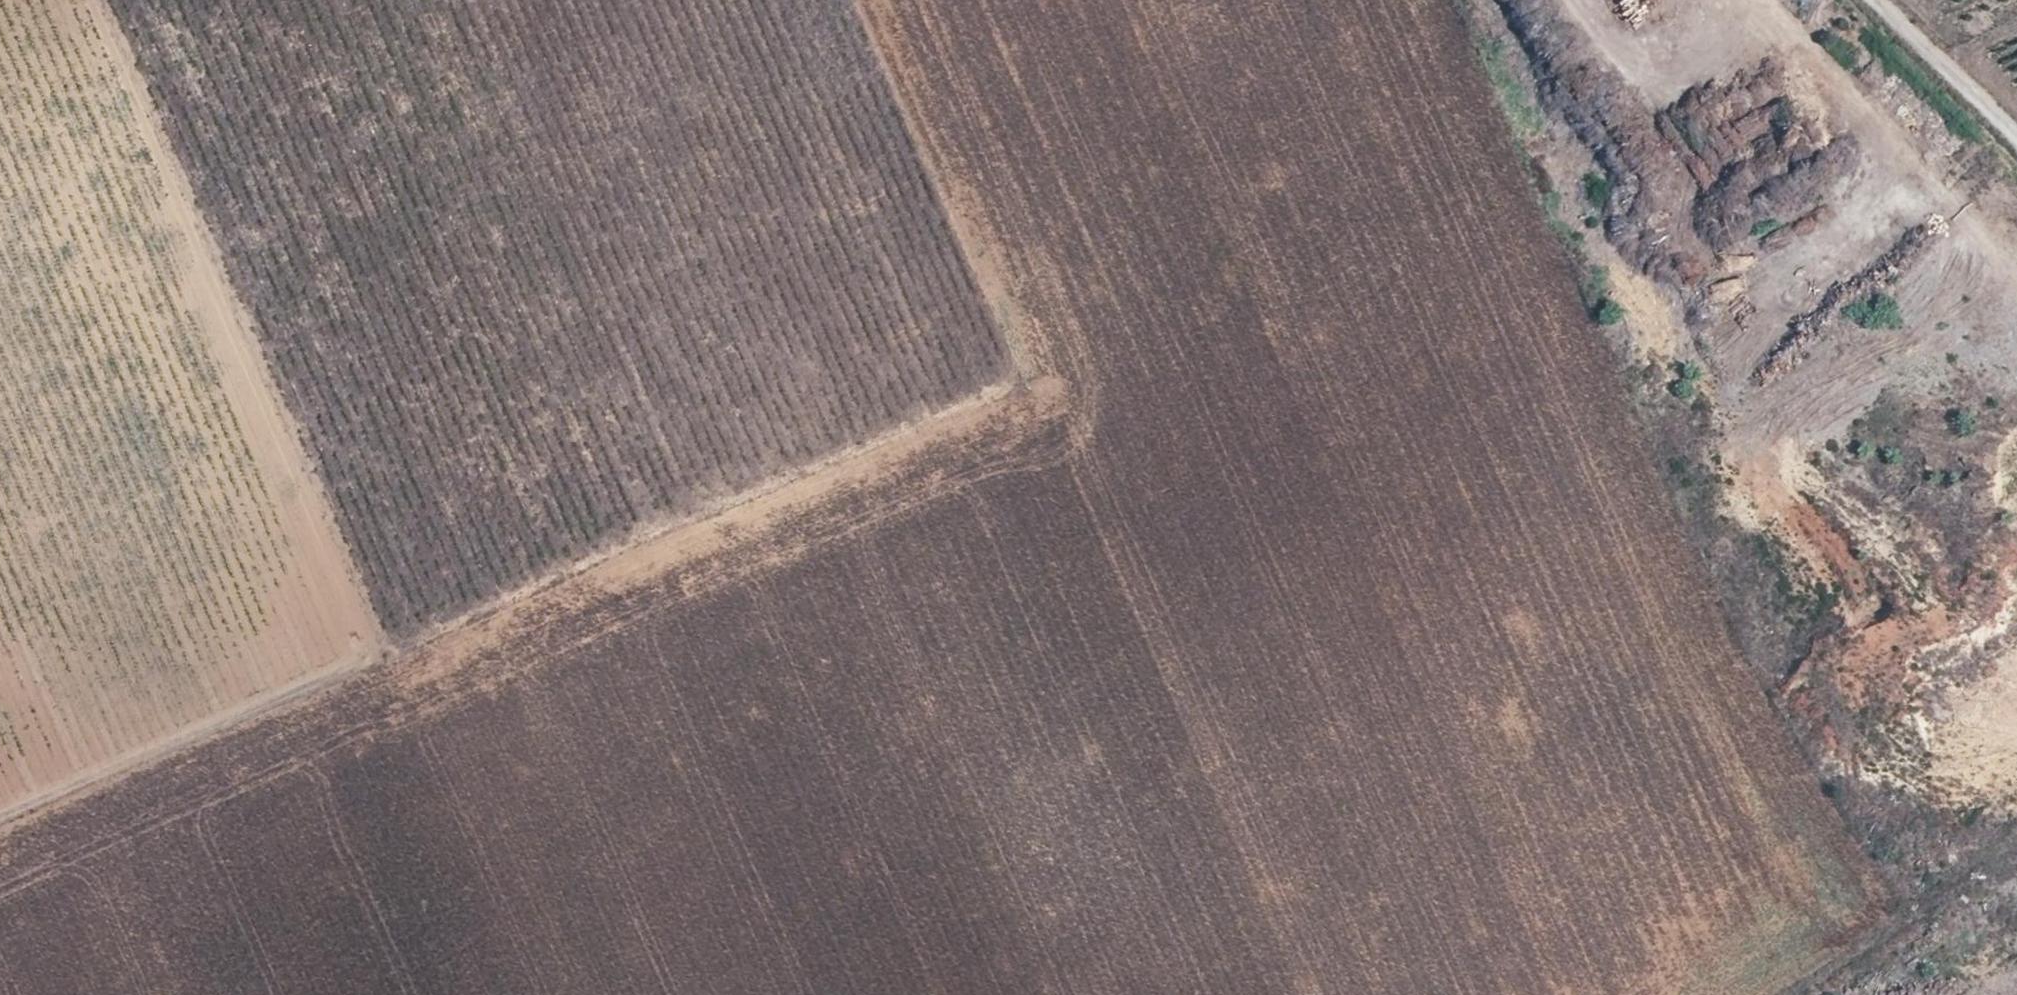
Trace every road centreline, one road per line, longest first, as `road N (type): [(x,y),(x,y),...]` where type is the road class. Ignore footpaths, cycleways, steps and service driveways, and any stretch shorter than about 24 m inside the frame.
road 1 (unclassified): [(2016,145),(1873,0)]

